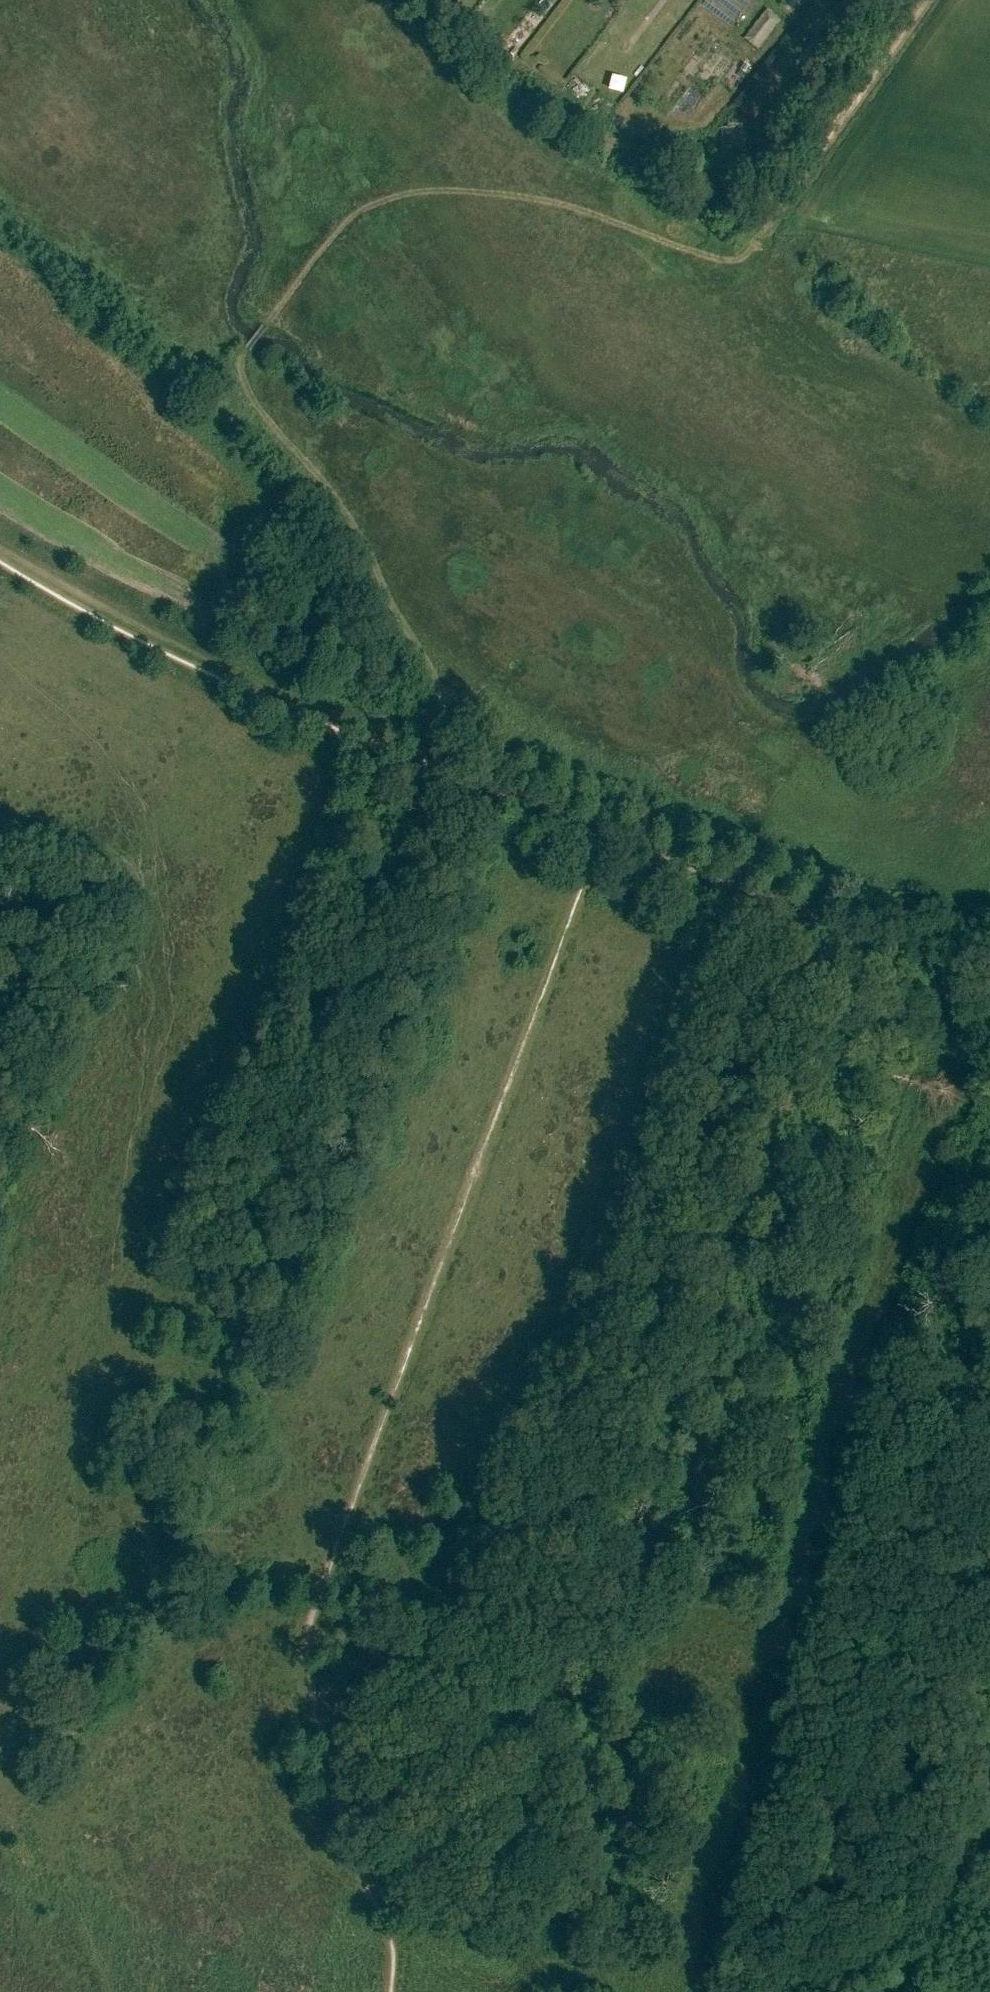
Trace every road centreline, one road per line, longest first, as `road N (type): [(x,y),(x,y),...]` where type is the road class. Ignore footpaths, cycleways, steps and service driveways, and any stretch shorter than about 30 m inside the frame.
road 1 (track): [(0,549),(120,621),(390,745)]

